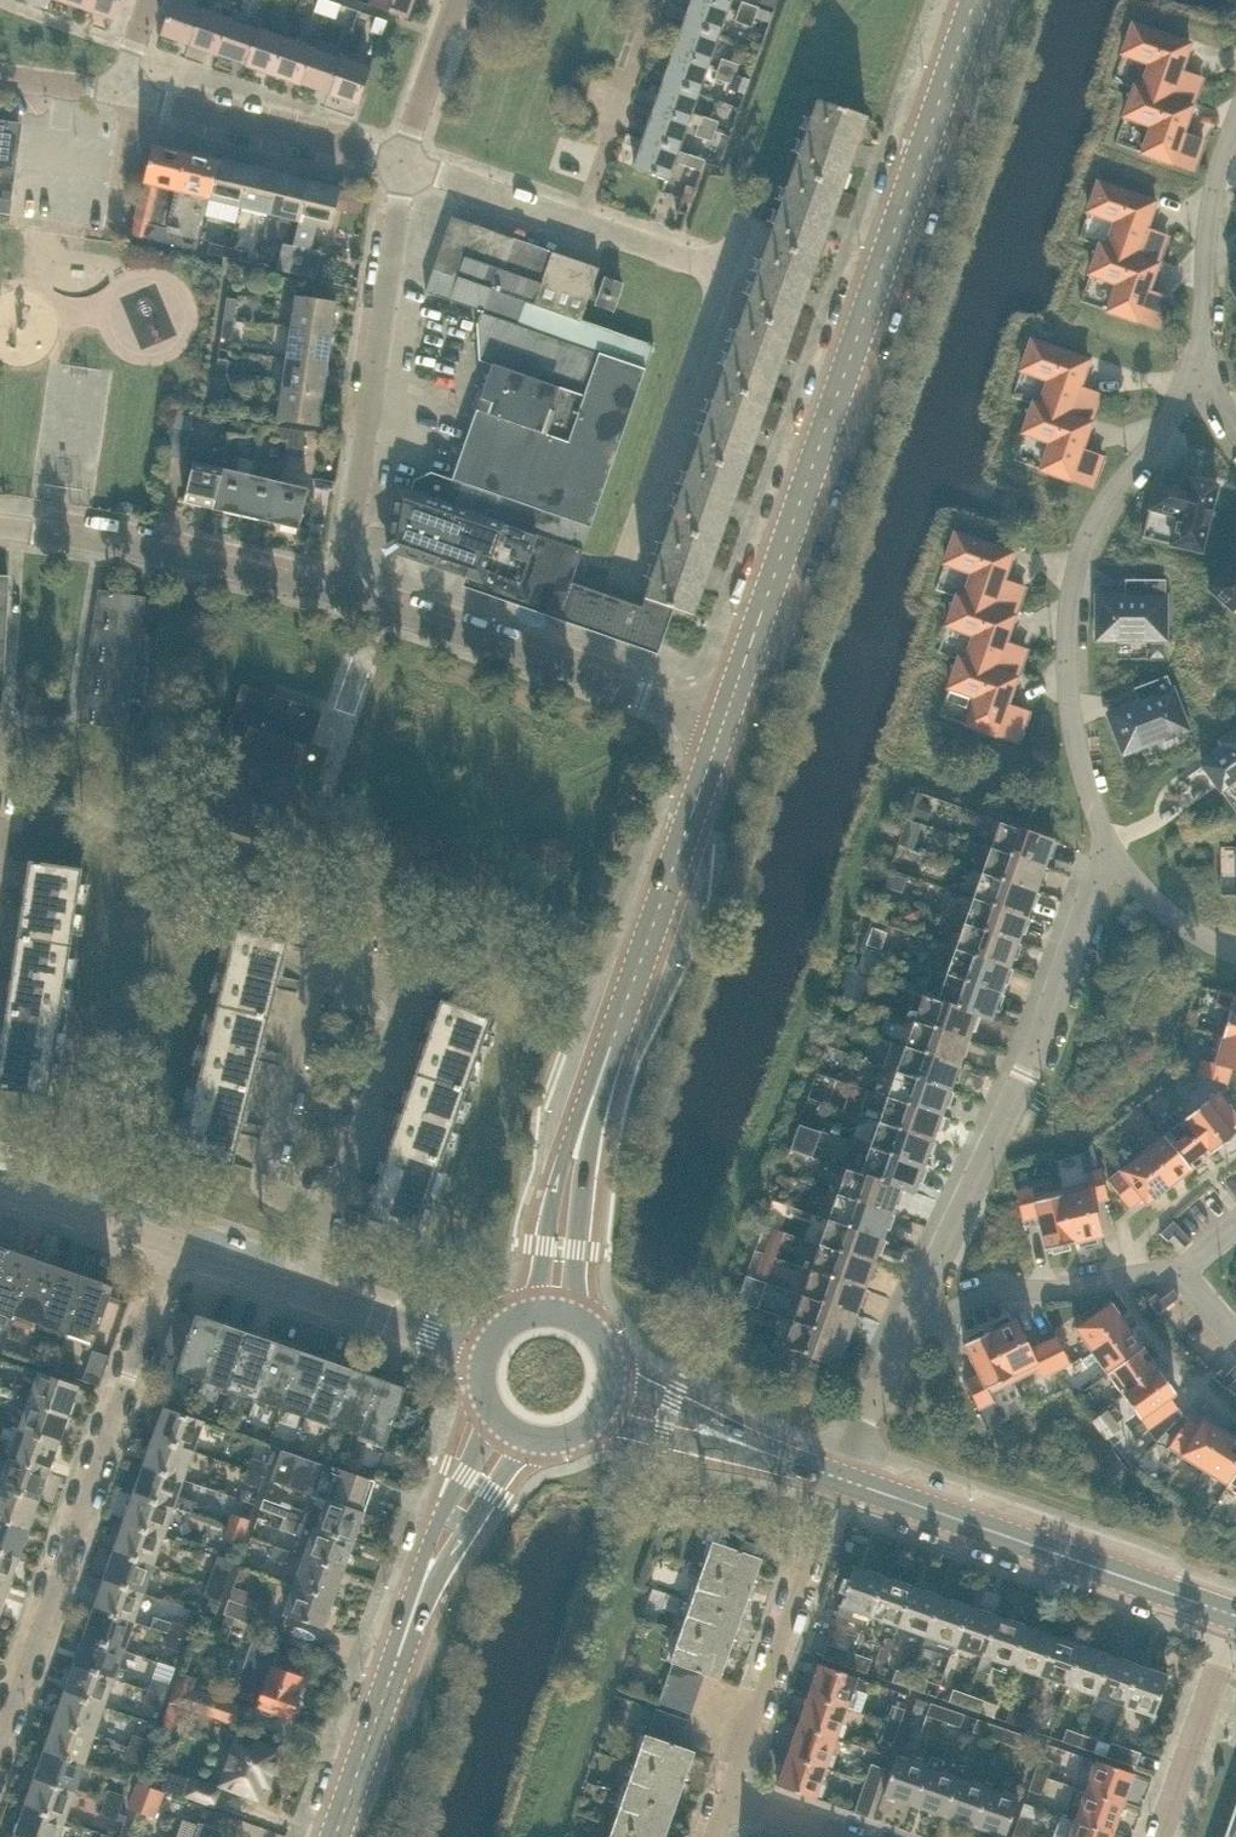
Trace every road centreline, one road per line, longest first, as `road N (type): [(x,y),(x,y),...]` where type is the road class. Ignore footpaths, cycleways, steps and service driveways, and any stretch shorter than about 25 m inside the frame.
road 1 (tertiary): [(726,725),(978,0)]
road 2 (residential): [(343,1213),(264,1186),(321,965),(414,990),(372,1131)]
road 3 (residential): [(0,1758),(165,1247)]
road 4 (residential): [(907,1332),(1021,1086),(1111,854)]
road 5 (residential): [(1194,391),(1100,525),(1069,628),(1077,760),(1111,854)]
road 6 (residential): [(337,587),(406,161)]
road 7 (tertiary): [(1235,1613),(836,1476)]
road 8 (residential): [(726,725),(337,587)]
road 9 (tertiary): [(592,1096),(726,725)]
road 10 (residential): [(337,587),(0,533)]
road 11 (residential): [(836,1476),(724,1792)]
road 12 (residential): [(406,161),(126,91)]
road 13 (residential): [(907,1332),(976,1303),(1182,1272)]
road 14 (tertiary): [(339,1836),(426,1579)]
road 15 (residential): [(1235,138),(1215,221),(1194,391)]
road 16 (tertiary): [(836,1476),(610,1368)]
road 17 (tertiary): [(594,1420),(836,1476)]
road 18 (residential): [(1155,1836),(1235,1613)]
road 19 (residential): [(578,221),(654,0)]
road 20 (tertiary): [(592,1096),(552,1203),(537,1311)]
road 21 (tertiary): [(575,1316),(592,1096)]
road 22 (residential): [(578,221),(406,161)]
road 23 (tertiary): [(495,1413),(445,1511),(426,1579)]
road 24 (residential): [(487,1353),(317,1298)]
road 25 (residential): [(165,1247),(0,1184)]
road 26 (tertiary): [(426,1579),(527,1436)]
road 27 (residential): [(406,161),(459,0)]
road 28 (residential): [(1111,854),(1159,909),(1235,959)]
road 29 (residential): [(836,1476),(907,1332)]
road 30 (residential): [(317,1298),(165,1247)]
road 31 (residential): [(847,1836),(724,1792)]
road 32 (residential): [(126,91),(0,77)]

